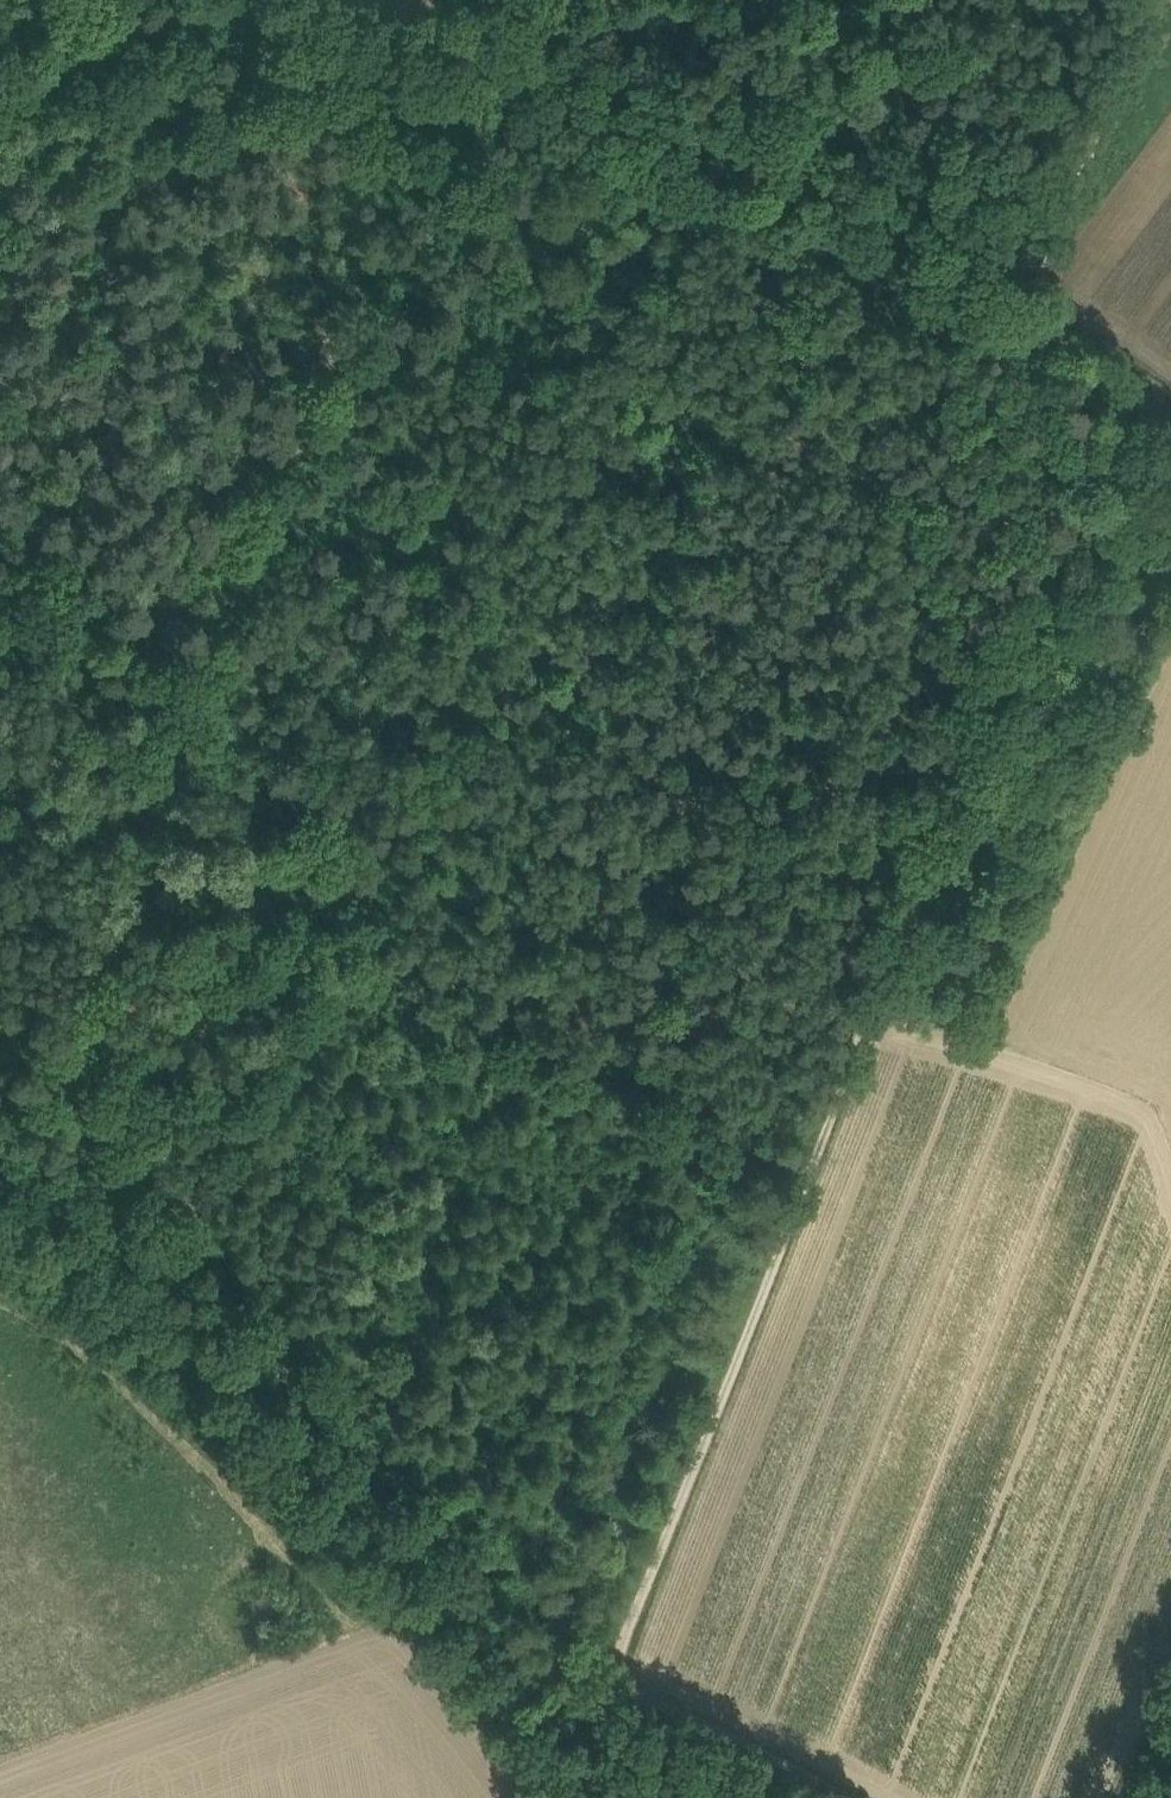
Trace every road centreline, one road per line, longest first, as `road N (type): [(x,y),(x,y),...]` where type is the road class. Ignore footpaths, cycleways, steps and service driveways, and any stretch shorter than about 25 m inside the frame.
road 1 (track): [(1144,375),(982,741),(615,1668),(860,1797)]
road 2 (track): [(1019,336),(431,90),(333,91),(0,251)]
road 3 (track): [(1019,336),(1138,0)]
road 4 (track): [(1144,375),(1078,346),(1019,336)]

